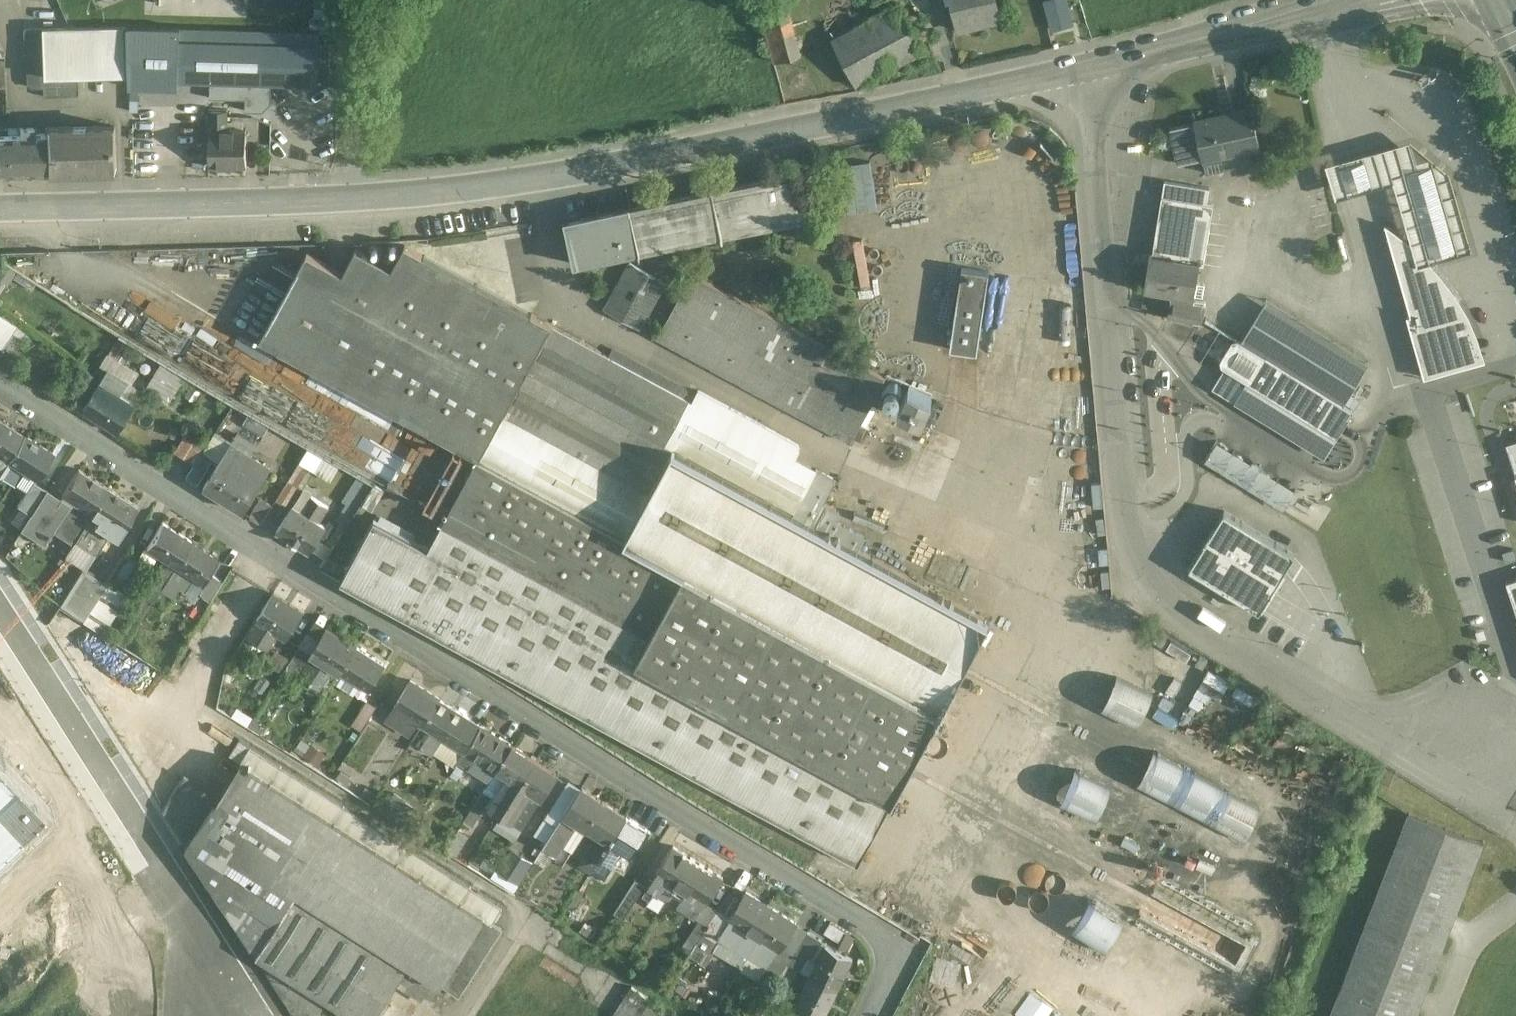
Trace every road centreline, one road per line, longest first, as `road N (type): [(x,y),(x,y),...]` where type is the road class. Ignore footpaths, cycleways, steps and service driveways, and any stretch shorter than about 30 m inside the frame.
road 1 (residential): [(0,373),(272,556),(886,930),(856,1015)]
road 2 (residential): [(0,209),(537,178),(1079,66)]
road 3 (unclassified): [(1079,66),(1133,544),(1242,647),(1343,702),(1494,738)]
road 4 (residential): [(0,647),(234,1015)]
road 5 (residential): [(1079,66),(1342,0)]

